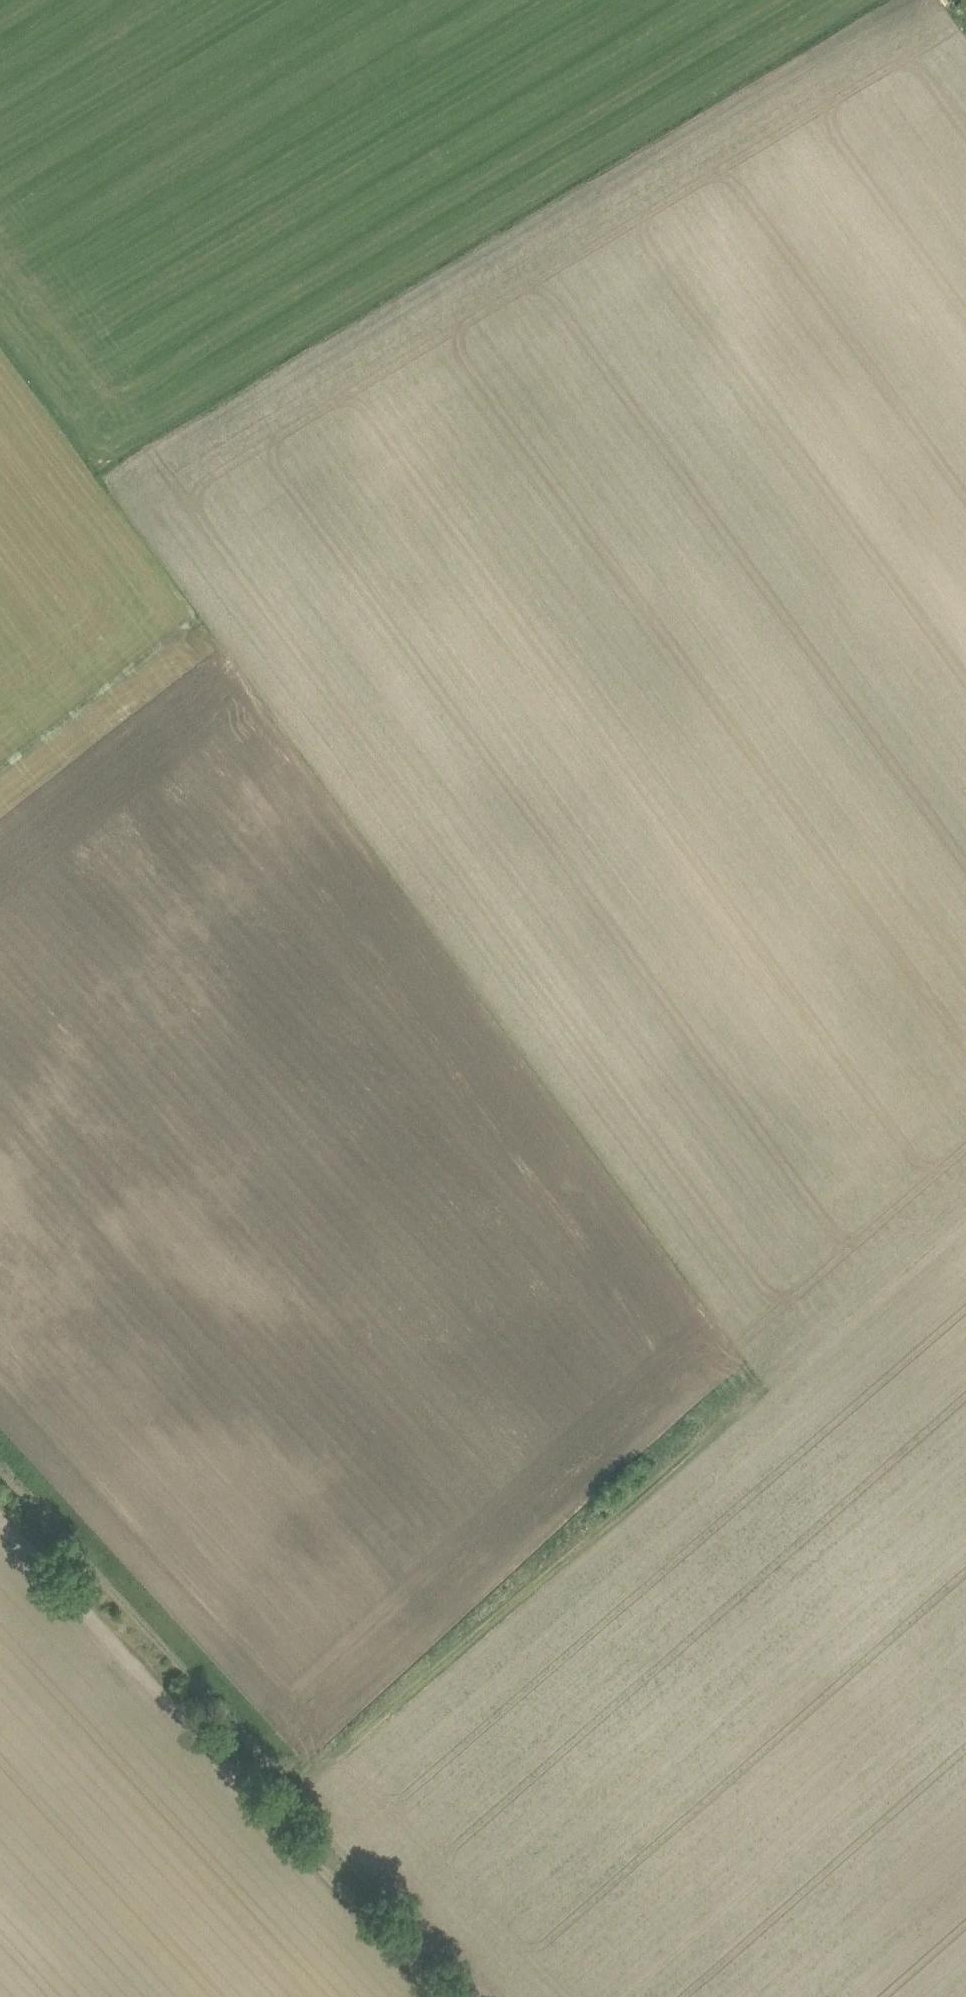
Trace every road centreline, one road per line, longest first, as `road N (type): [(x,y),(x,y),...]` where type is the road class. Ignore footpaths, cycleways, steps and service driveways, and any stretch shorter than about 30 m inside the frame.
road 1 (track): [(439,1996),(0,1517)]

